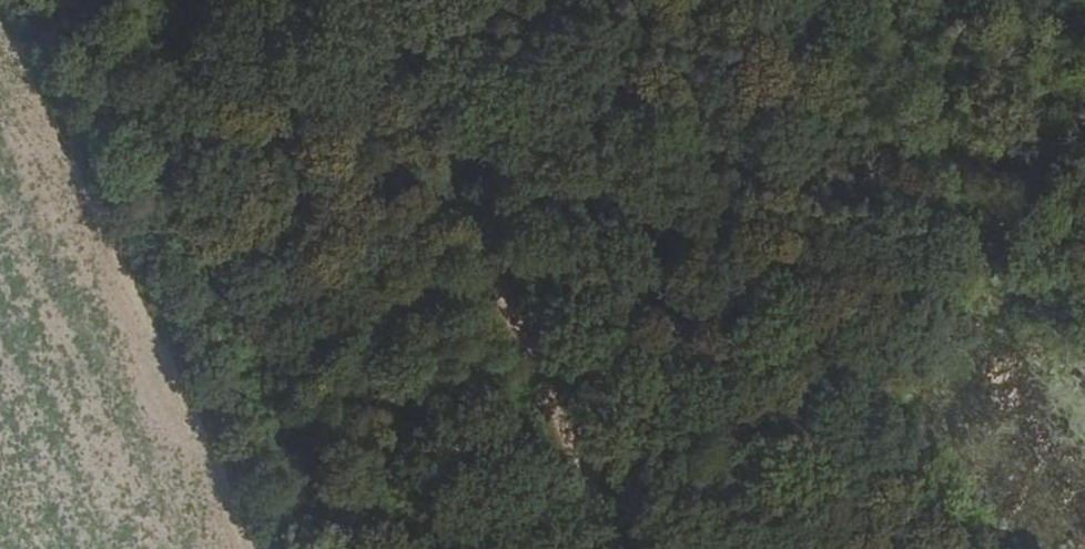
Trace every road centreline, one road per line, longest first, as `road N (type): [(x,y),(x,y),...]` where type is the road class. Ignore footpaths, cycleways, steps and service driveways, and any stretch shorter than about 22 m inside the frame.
road 1 (track): [(617,548),(371,0)]
road 2 (track): [(1084,310),(788,0)]

